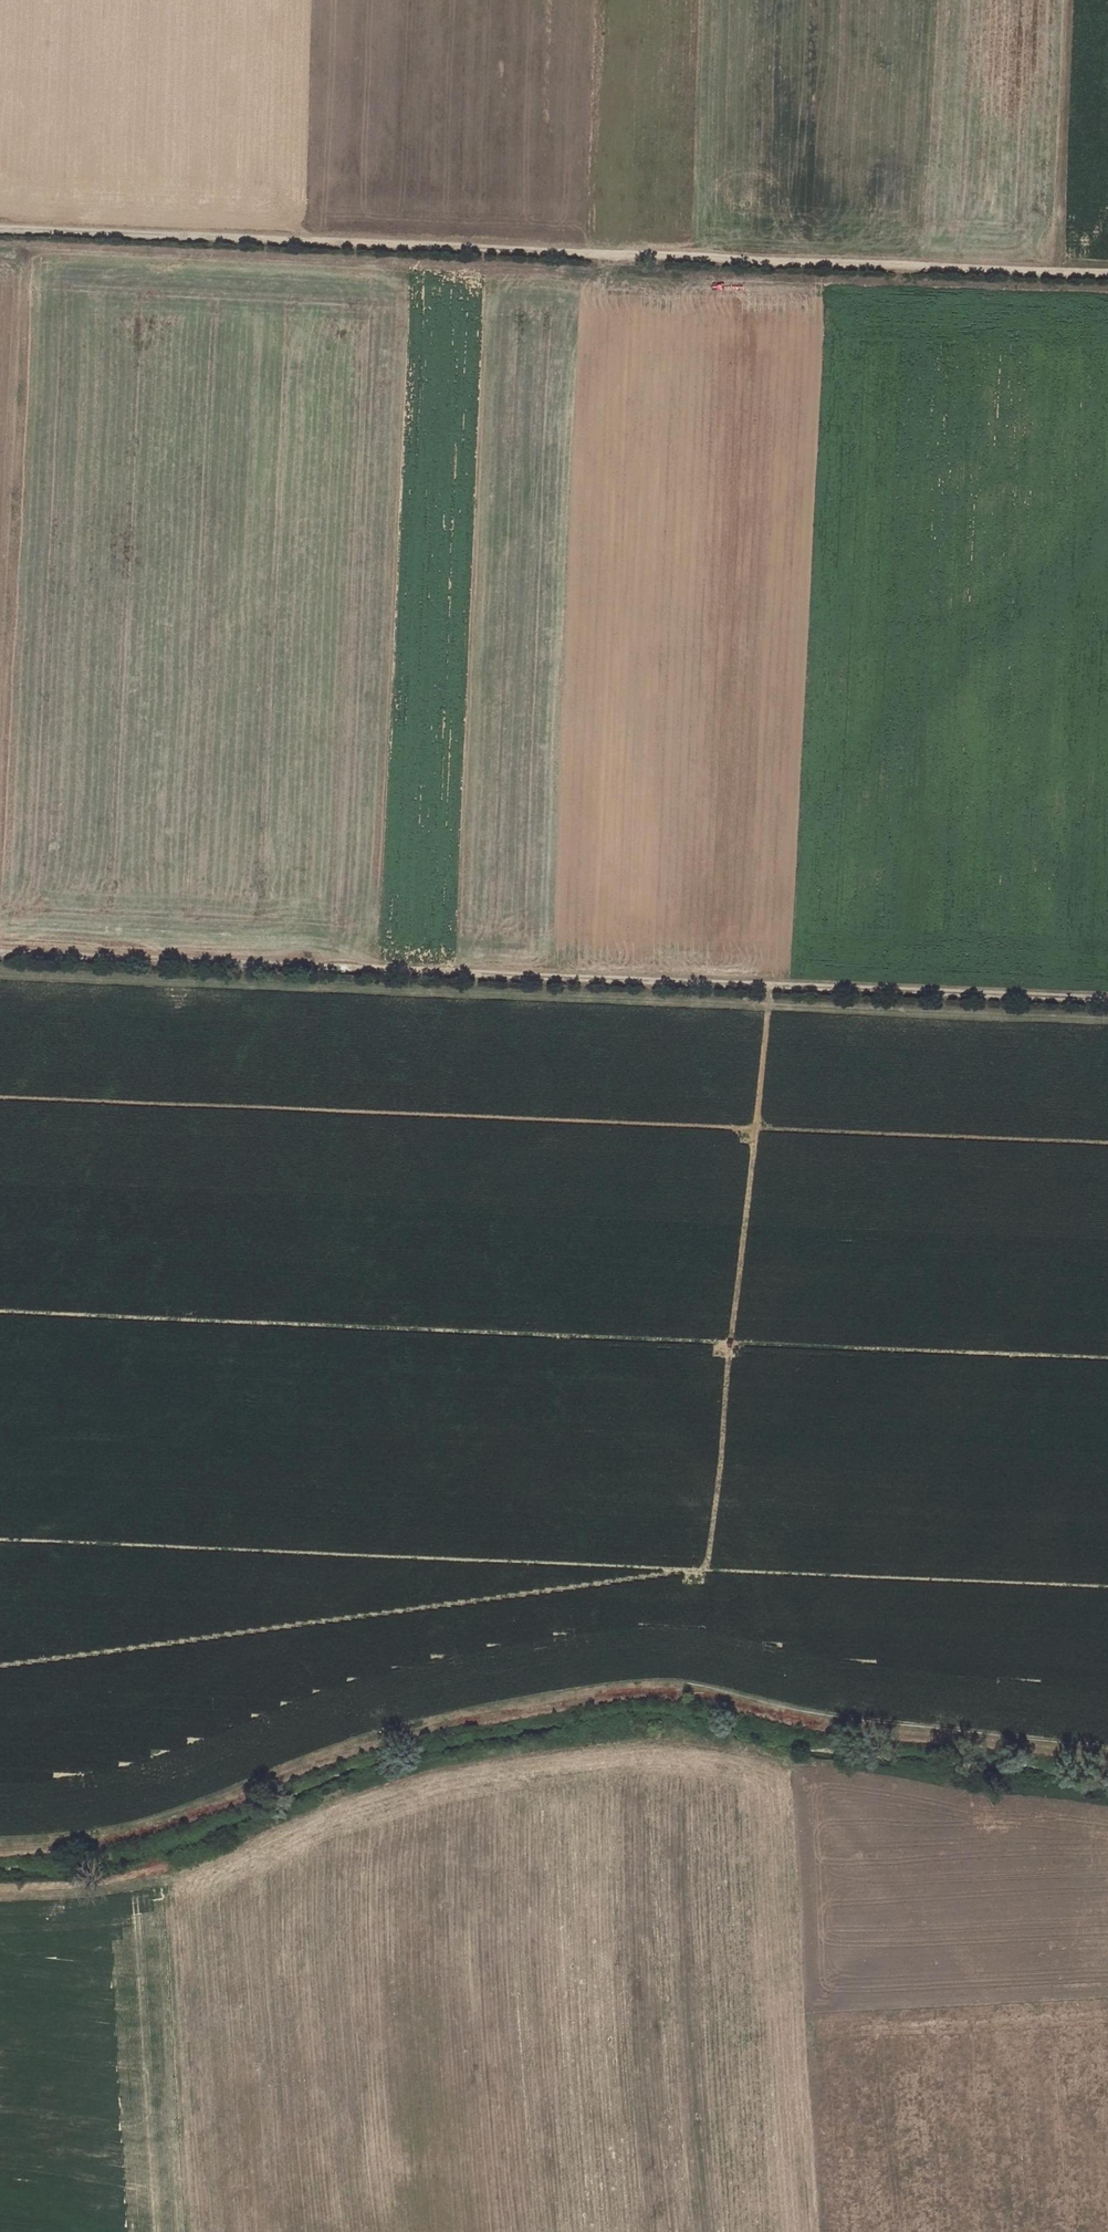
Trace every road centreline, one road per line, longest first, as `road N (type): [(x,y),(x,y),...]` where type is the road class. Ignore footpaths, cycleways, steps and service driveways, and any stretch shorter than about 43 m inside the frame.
road 1 (track): [(0,1843),(148,1823),(361,1740),(623,1686),(671,1684),(841,1723),(1107,1753)]
road 2 (track): [(1107,1001),(0,955)]
road 3 (track): [(0,229),(1107,274)]

